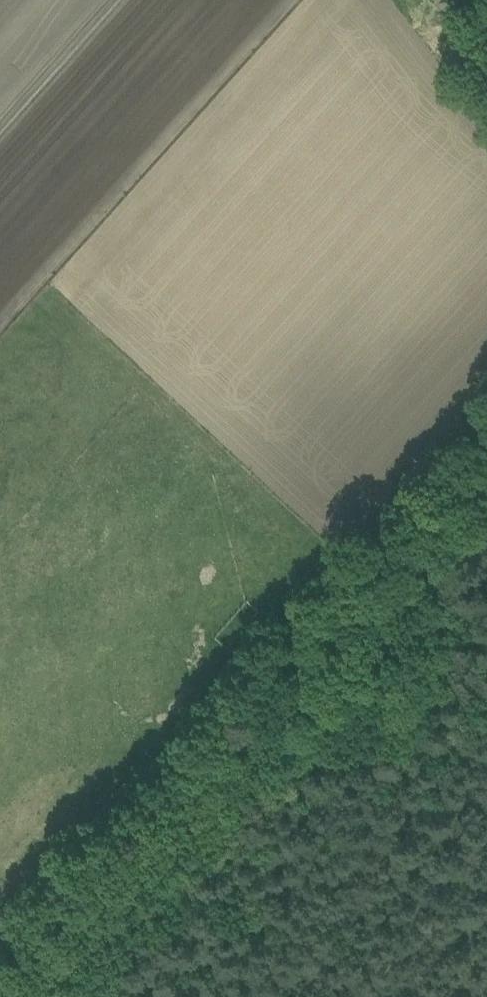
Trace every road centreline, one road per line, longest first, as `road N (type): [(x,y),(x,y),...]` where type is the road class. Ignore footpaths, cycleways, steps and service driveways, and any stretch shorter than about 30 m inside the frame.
road 1 (track): [(486,416),(434,460),(358,562),(285,620),(0,936)]

